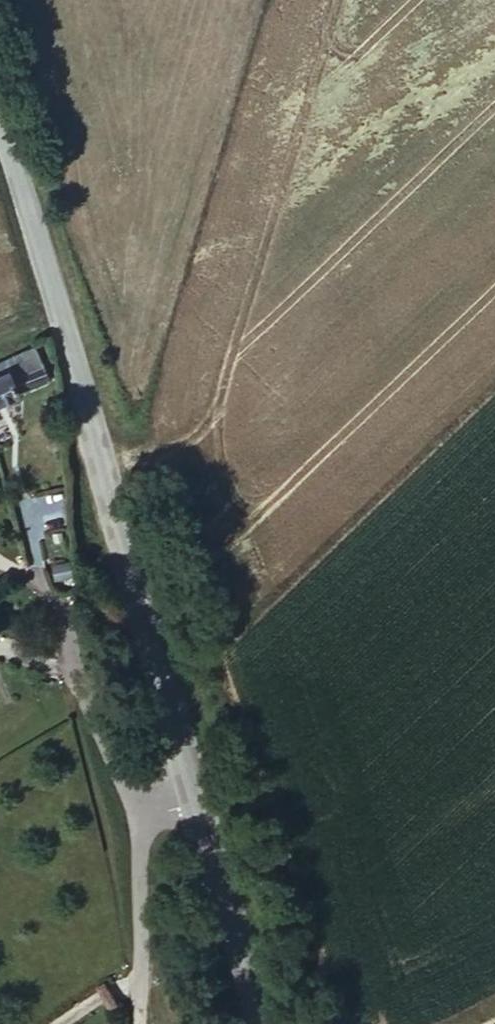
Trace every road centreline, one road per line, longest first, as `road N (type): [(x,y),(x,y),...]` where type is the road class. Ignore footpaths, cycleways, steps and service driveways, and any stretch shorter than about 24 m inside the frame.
road 1 (tertiary): [(0,104),(259,1023)]

